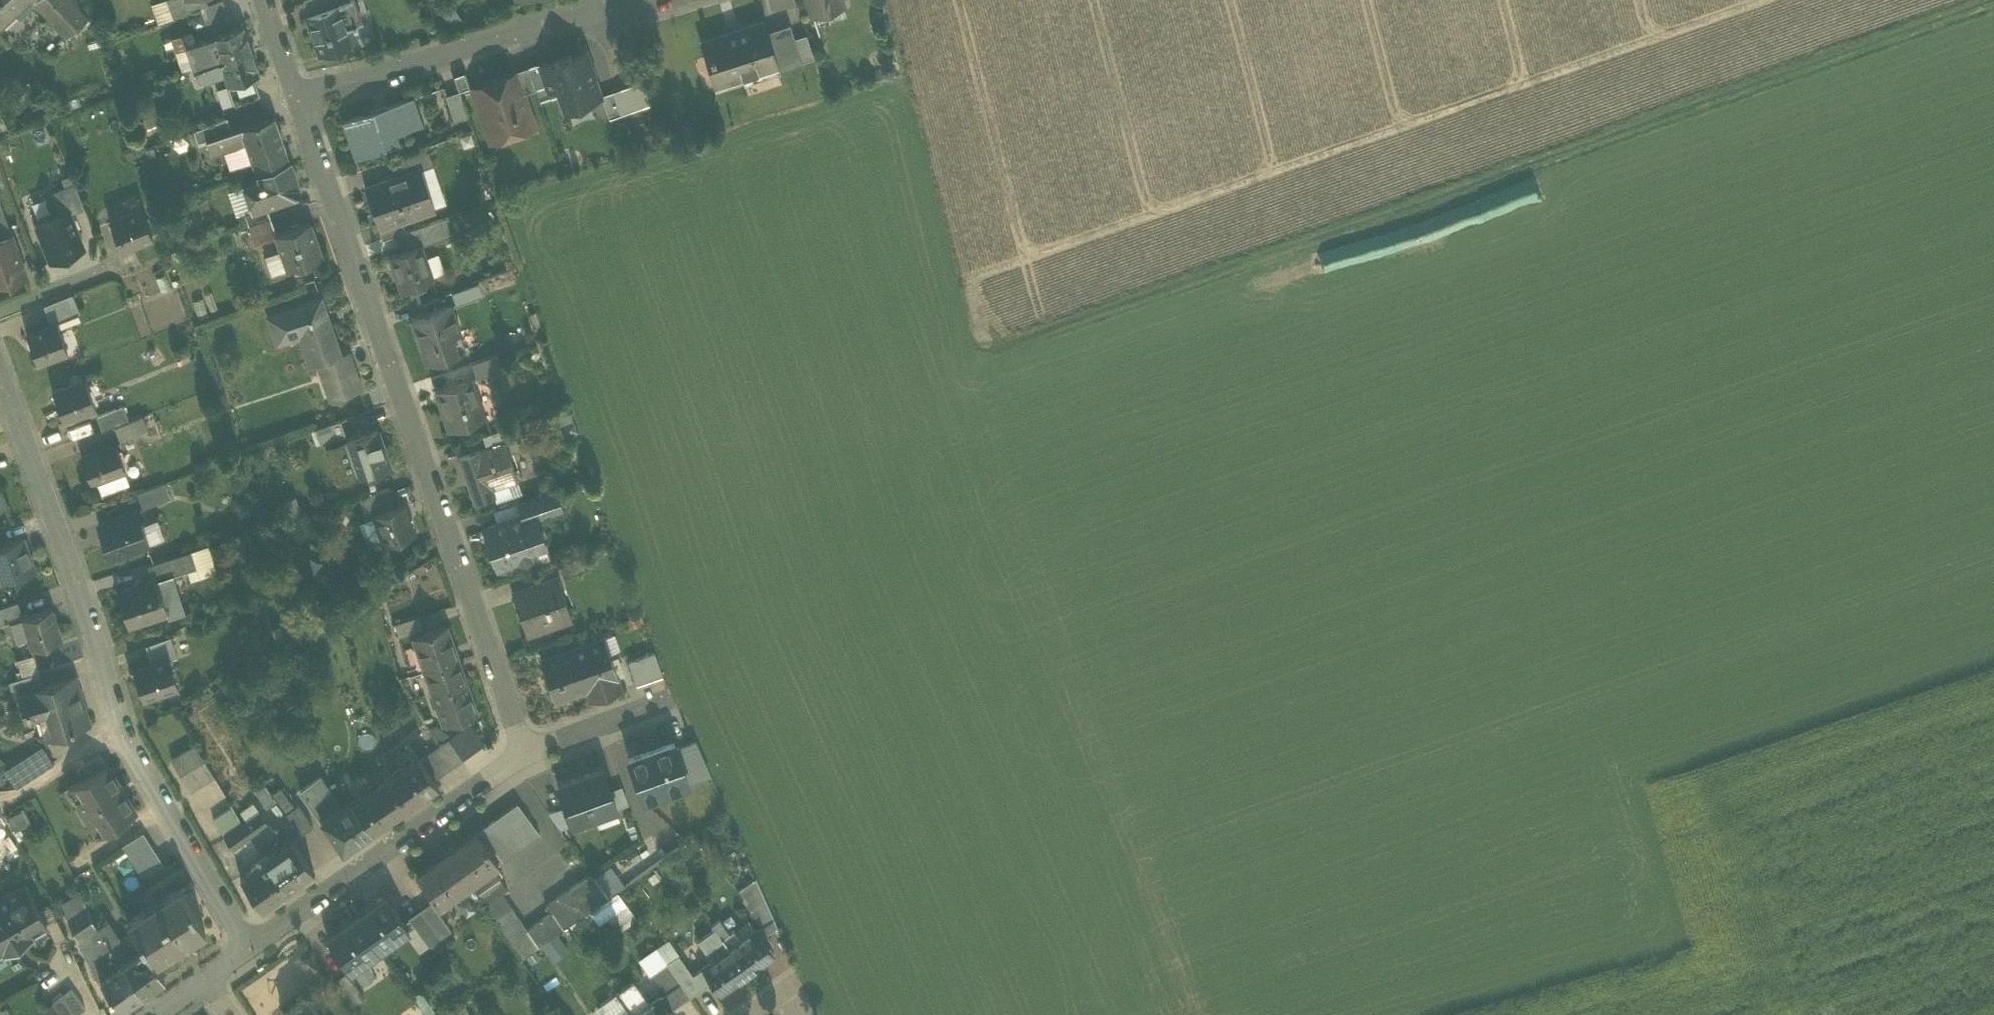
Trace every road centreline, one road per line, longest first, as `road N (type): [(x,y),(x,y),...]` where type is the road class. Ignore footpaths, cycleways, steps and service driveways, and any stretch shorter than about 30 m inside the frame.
road 1 (track): [(1993,6),(1208,281)]
road 2 (residential): [(301,102),(526,753)]
road 3 (residential): [(123,729),(0,372)]
road 4 (residential): [(250,944),(526,753)]
road 5 (residential): [(301,102),(609,7)]
road 6 (residential): [(250,944),(123,729)]
road 7 (residential): [(526,753),(664,707)]
road 8 (residential): [(123,729),(0,806)]

